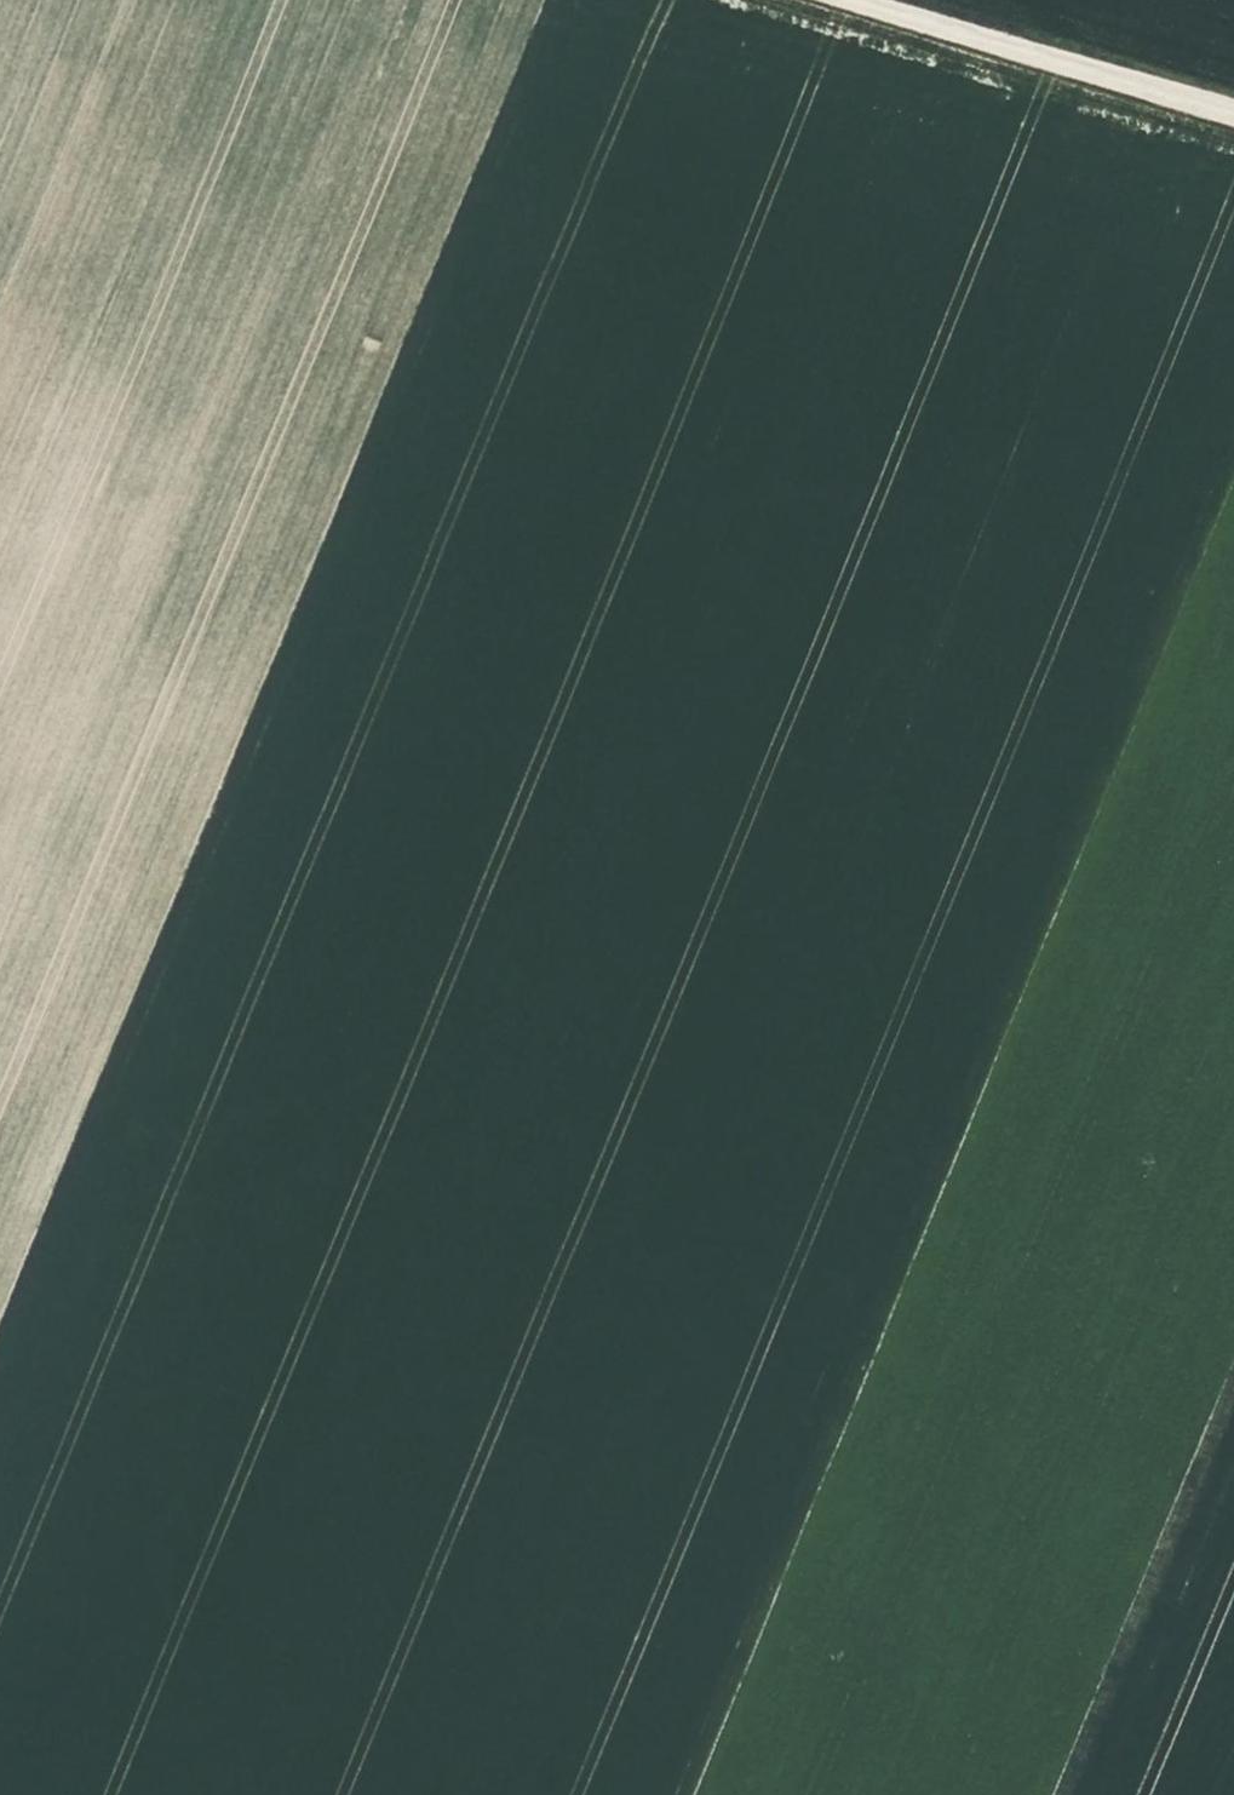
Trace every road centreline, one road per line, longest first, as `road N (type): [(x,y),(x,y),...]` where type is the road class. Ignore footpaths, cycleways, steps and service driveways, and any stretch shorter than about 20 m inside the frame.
road 1 (track): [(1233,114),(860,0)]

